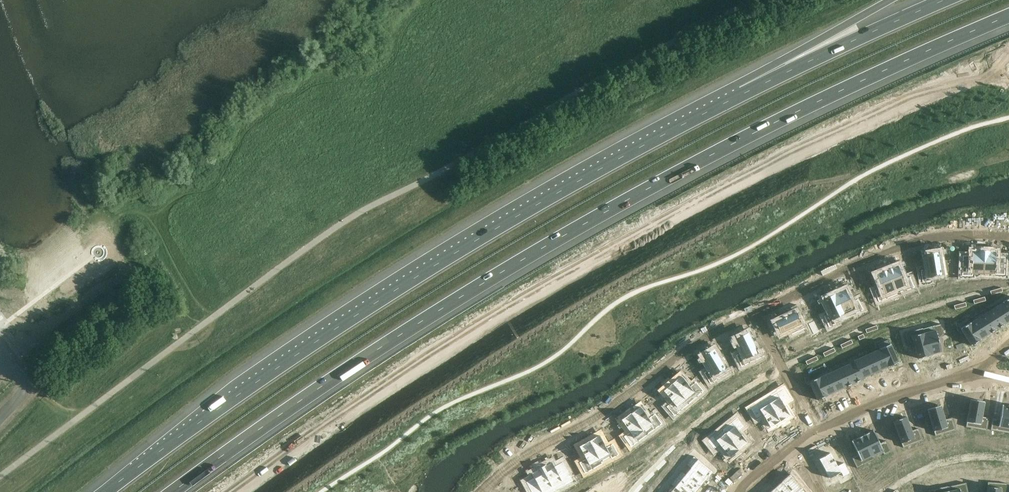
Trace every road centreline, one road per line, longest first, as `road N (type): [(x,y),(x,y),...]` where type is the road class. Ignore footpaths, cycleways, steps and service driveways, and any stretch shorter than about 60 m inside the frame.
road 1 (motorway): [(177,491),(325,387),(559,240),(854,85),(1008,17)]
road 2 (motorway): [(743,94),(422,273),(109,491)]
road 3 (residential): [(1008,237),(921,240),(867,259),(690,347),(486,491)]
road 4 (residential): [(743,491),(829,432),(970,375)]
road 5 (motorway): [(945,0),(743,94)]
road 6 (motorway): [(890,0),(743,94)]

